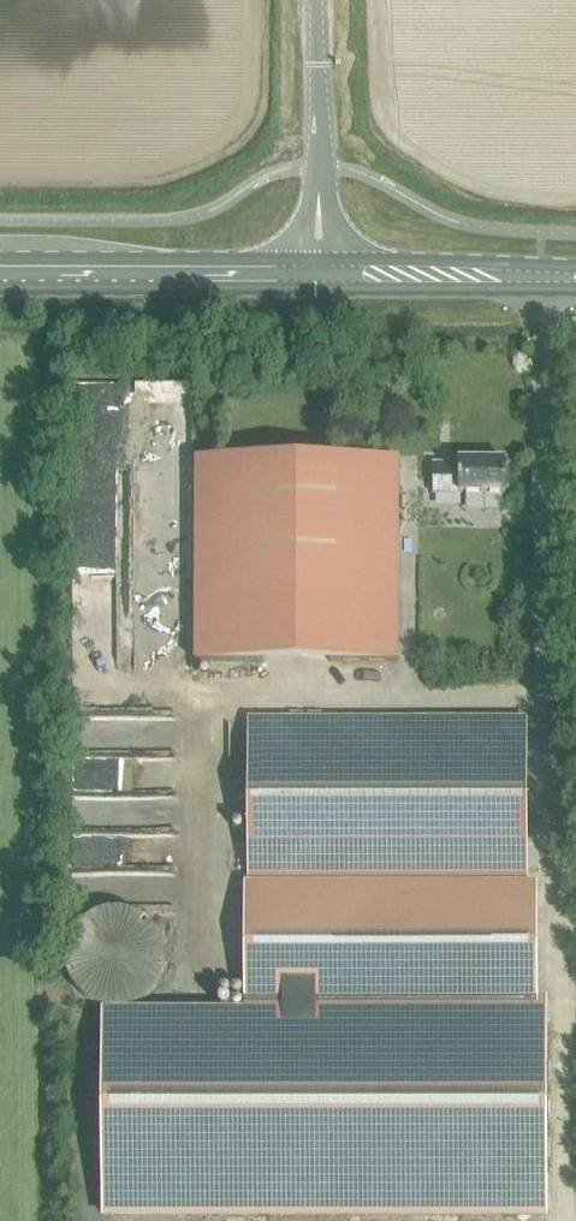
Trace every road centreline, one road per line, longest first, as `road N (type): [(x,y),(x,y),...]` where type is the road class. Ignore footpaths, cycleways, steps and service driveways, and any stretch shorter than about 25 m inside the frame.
road 1 (primary): [(0,289),(318,289)]
road 2 (primary): [(301,261),(0,259)]
road 3 (primary): [(318,289),(575,290)]
road 4 (primary): [(575,266),(335,260)]
road 5 (unclassified): [(319,197),(317,0)]

